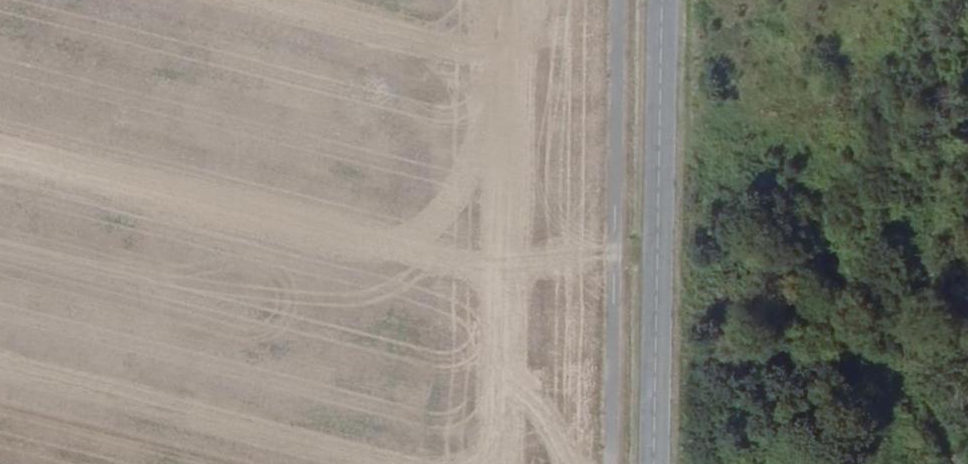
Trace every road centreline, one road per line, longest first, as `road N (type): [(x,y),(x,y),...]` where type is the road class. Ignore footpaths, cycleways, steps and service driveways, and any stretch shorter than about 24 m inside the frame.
road 1 (tertiary): [(659,0),(652,463)]

